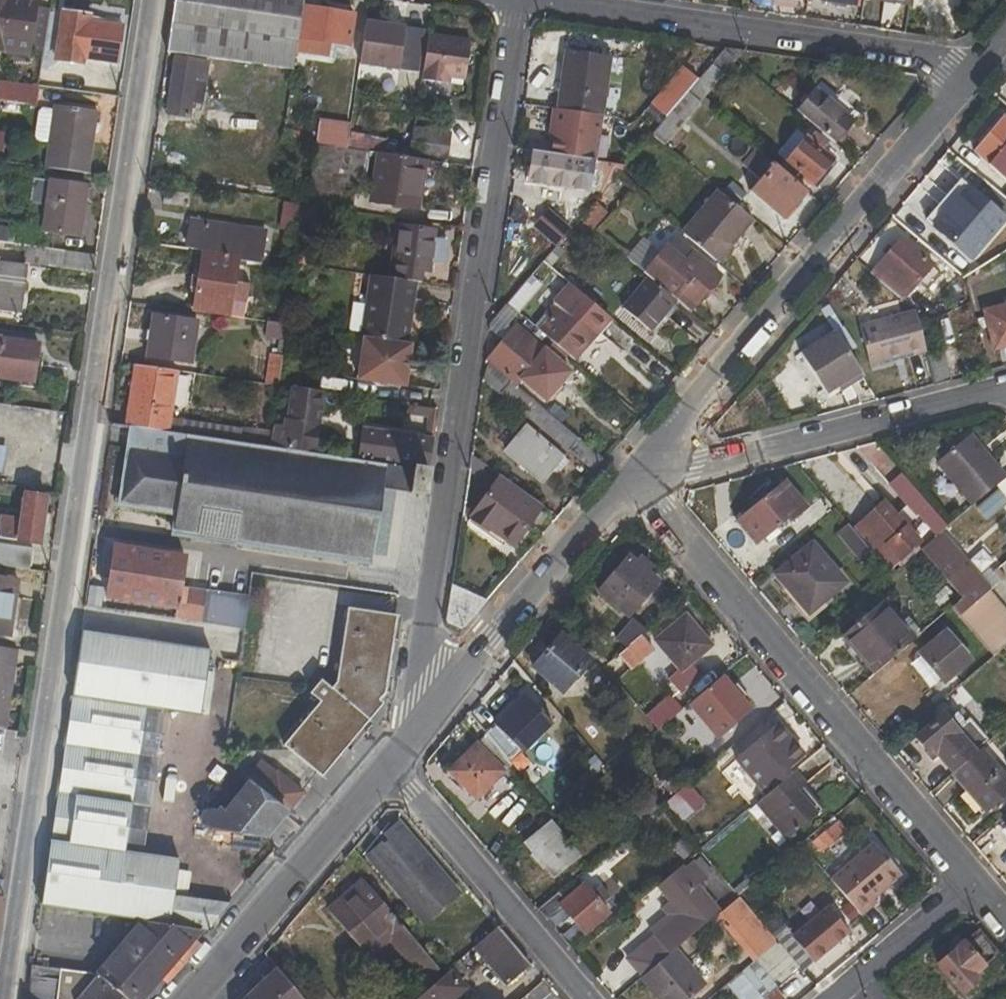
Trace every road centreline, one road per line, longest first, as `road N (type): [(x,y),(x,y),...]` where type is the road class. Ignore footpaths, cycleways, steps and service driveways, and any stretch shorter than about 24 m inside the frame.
road 1 (residential): [(7,998),(157,0)]
road 2 (residential): [(522,0),(419,692),(433,723)]
road 3 (residential): [(626,478),(972,883)]
road 4 (residential): [(626,478),(968,72)]
road 5 (residential): [(524,0),(968,72)]
road 6 (residential): [(1005,391),(626,478)]
road 7 (residential): [(433,723),(626,478)]
road 8 (residential): [(391,769),(594,998)]
road 9 (residential): [(198,998),(391,769)]
road 10 (residential): [(834,998),(972,883)]

